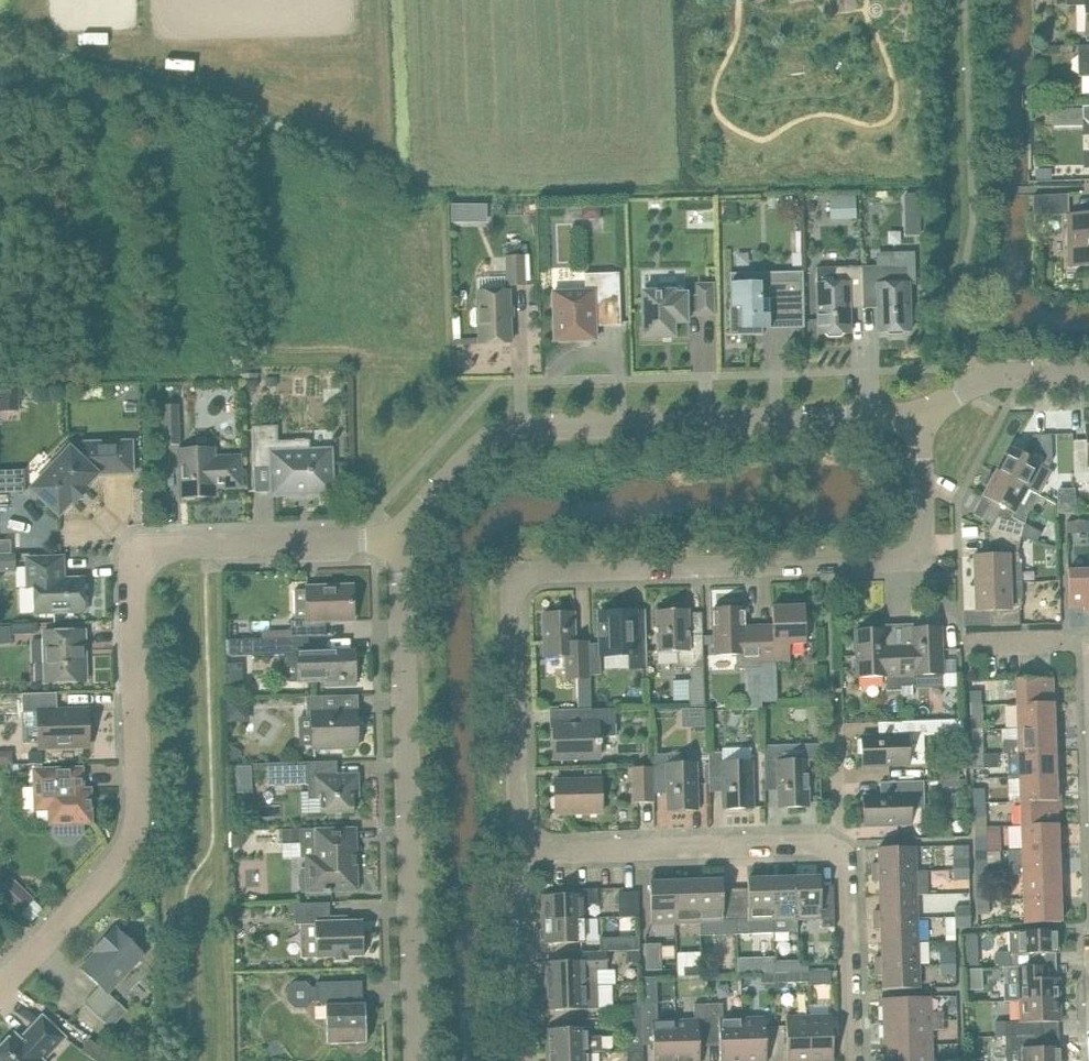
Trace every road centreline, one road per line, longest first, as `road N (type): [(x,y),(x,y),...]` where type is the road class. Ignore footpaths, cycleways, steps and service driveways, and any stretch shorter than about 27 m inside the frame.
road 1 (residential): [(519,852),(513,602),(524,575),(912,556),(923,546),(925,524),(918,418)]
road 2 (residential): [(0,988),(130,843),(139,811),(131,579),(140,561),(176,545),(398,537)]
road 3 (residential): [(398,537),(479,448),(509,429),(918,418)]
road 4 (residential): [(851,1060),(846,873),(829,846),(519,852)]
road 5 (residential): [(415,1060),(398,537)]
road 6 (residential): [(526,1060),(519,852)]
road 7 (residential): [(918,418),(995,375),(1088,372)]
road 8 (residential): [(966,644),(1088,646)]

